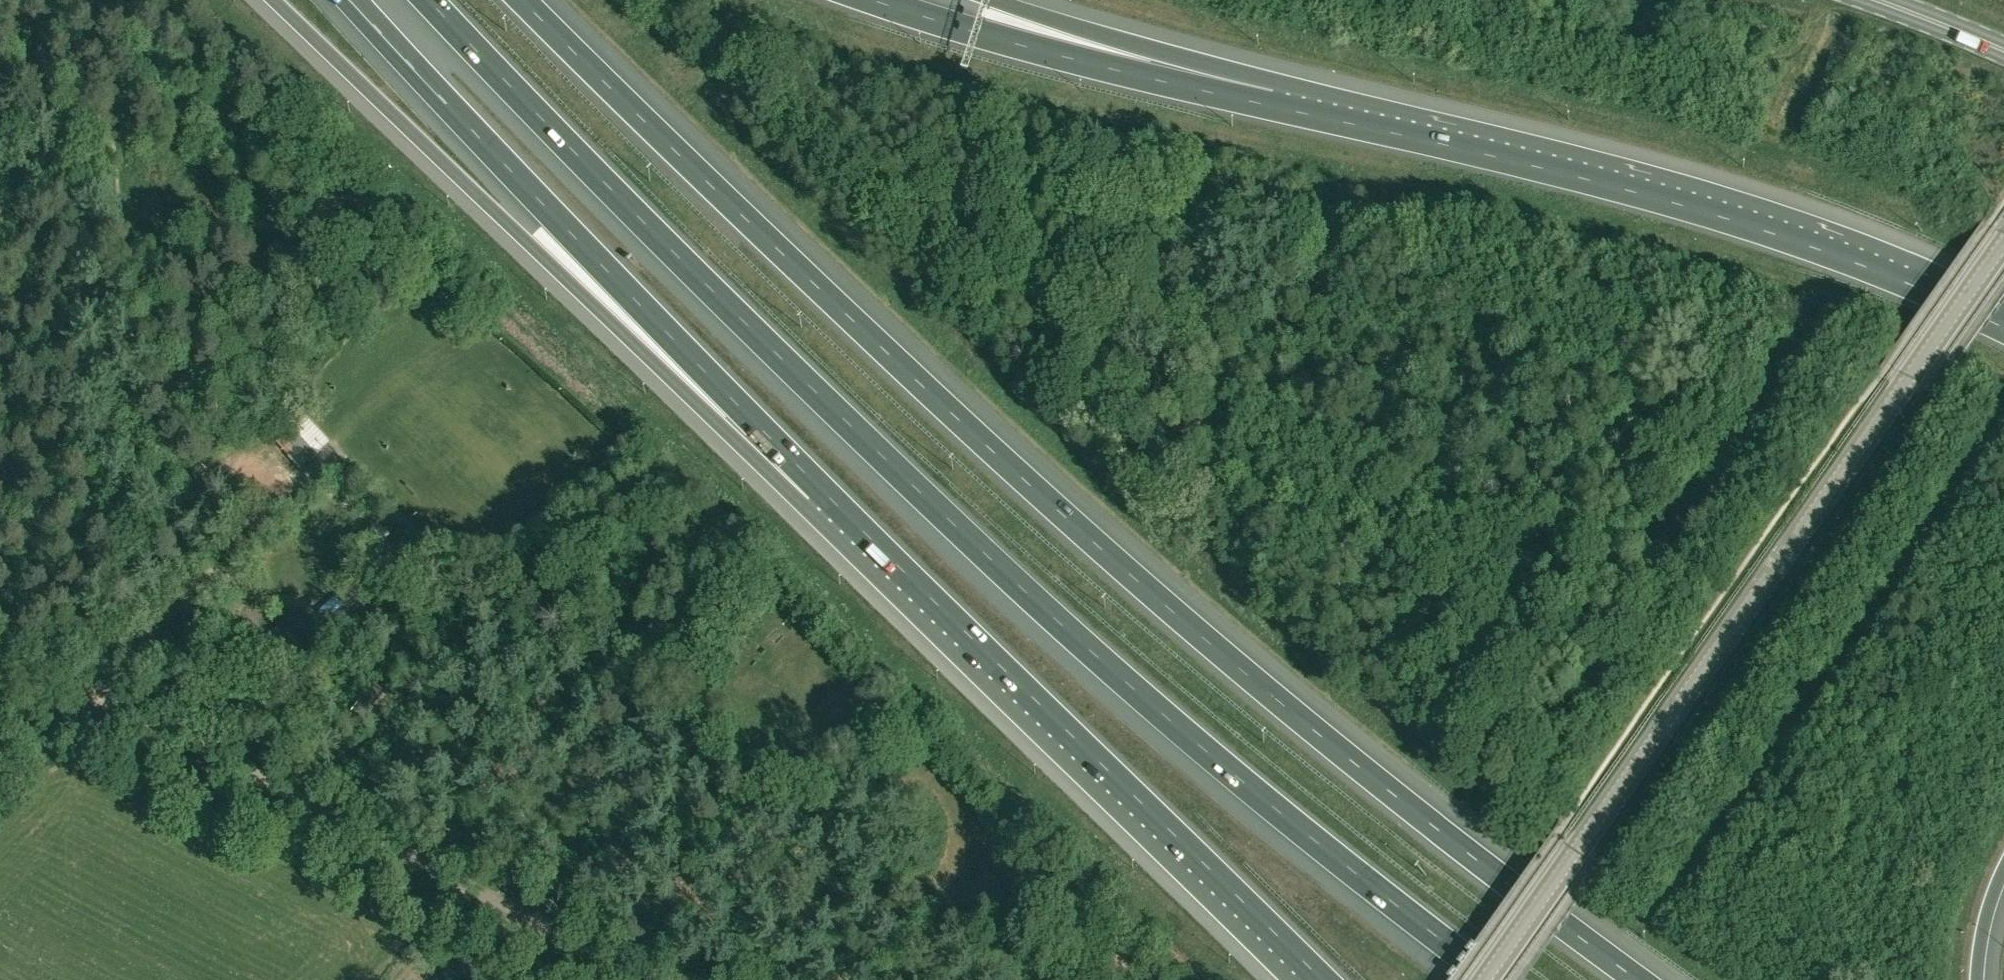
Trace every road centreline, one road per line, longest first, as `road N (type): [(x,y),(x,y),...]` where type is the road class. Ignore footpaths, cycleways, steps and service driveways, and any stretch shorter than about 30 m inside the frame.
road 1 (motorway): [(1638,979),(1449,839),(1195,629),(997,456),(524,0)]
road 2 (motorway): [(428,0),(957,528),(1168,720),(1493,979)]
road 3 (tertiary): [(1485,979),(2003,243)]
road 4 (motorway): [(2003,331),(1926,291),(1717,215),(1270,105)]
road 5 (motorway): [(274,0),(739,443),(819,488)]
road 6 (motorway): [(819,488),(1316,979)]
road 7 (motorway): [(349,0),(819,488)]
road 8 (unclassified): [(642,979),(90,696)]
road 9 (motorway): [(1270,105),(867,0)]
road 10 (track): [(90,696),(327,456)]
road 11 (motorway): [(1270,105),(1160,53),(995,0)]
road 12 (secondary): [(2003,49),(1876,0)]

